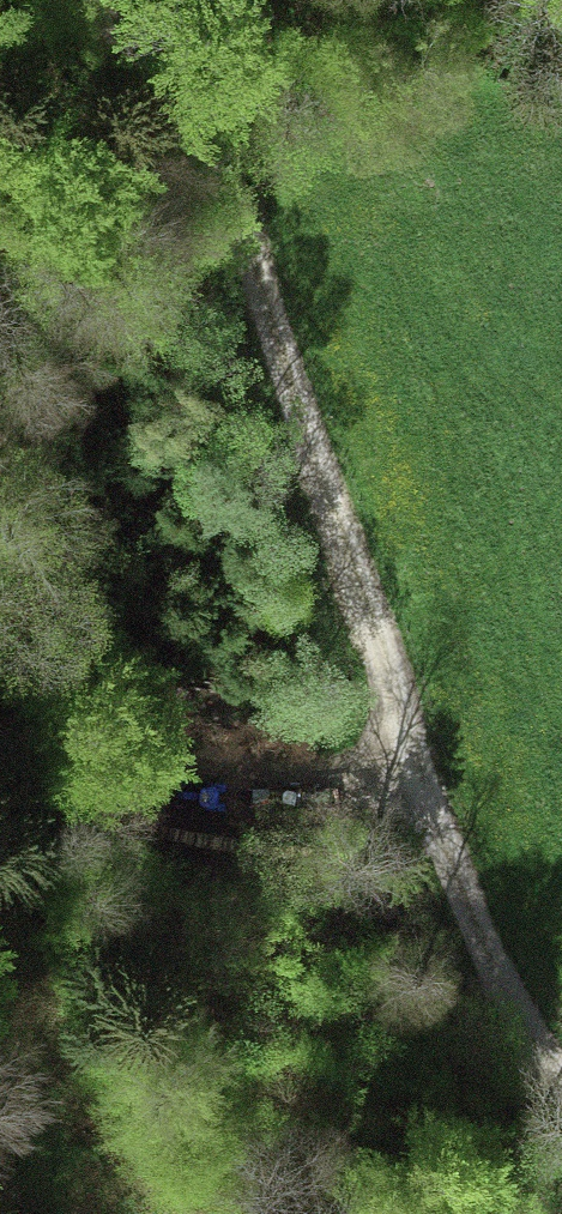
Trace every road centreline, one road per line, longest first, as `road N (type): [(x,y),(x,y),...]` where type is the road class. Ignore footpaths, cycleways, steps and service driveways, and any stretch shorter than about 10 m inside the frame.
road 1 (track): [(561,1087),(383,771),(213,138),(80,0)]
road 2 (track): [(383,771),(326,792),(244,794),(180,775),(126,731),(82,653),(19,473),(0,443)]

